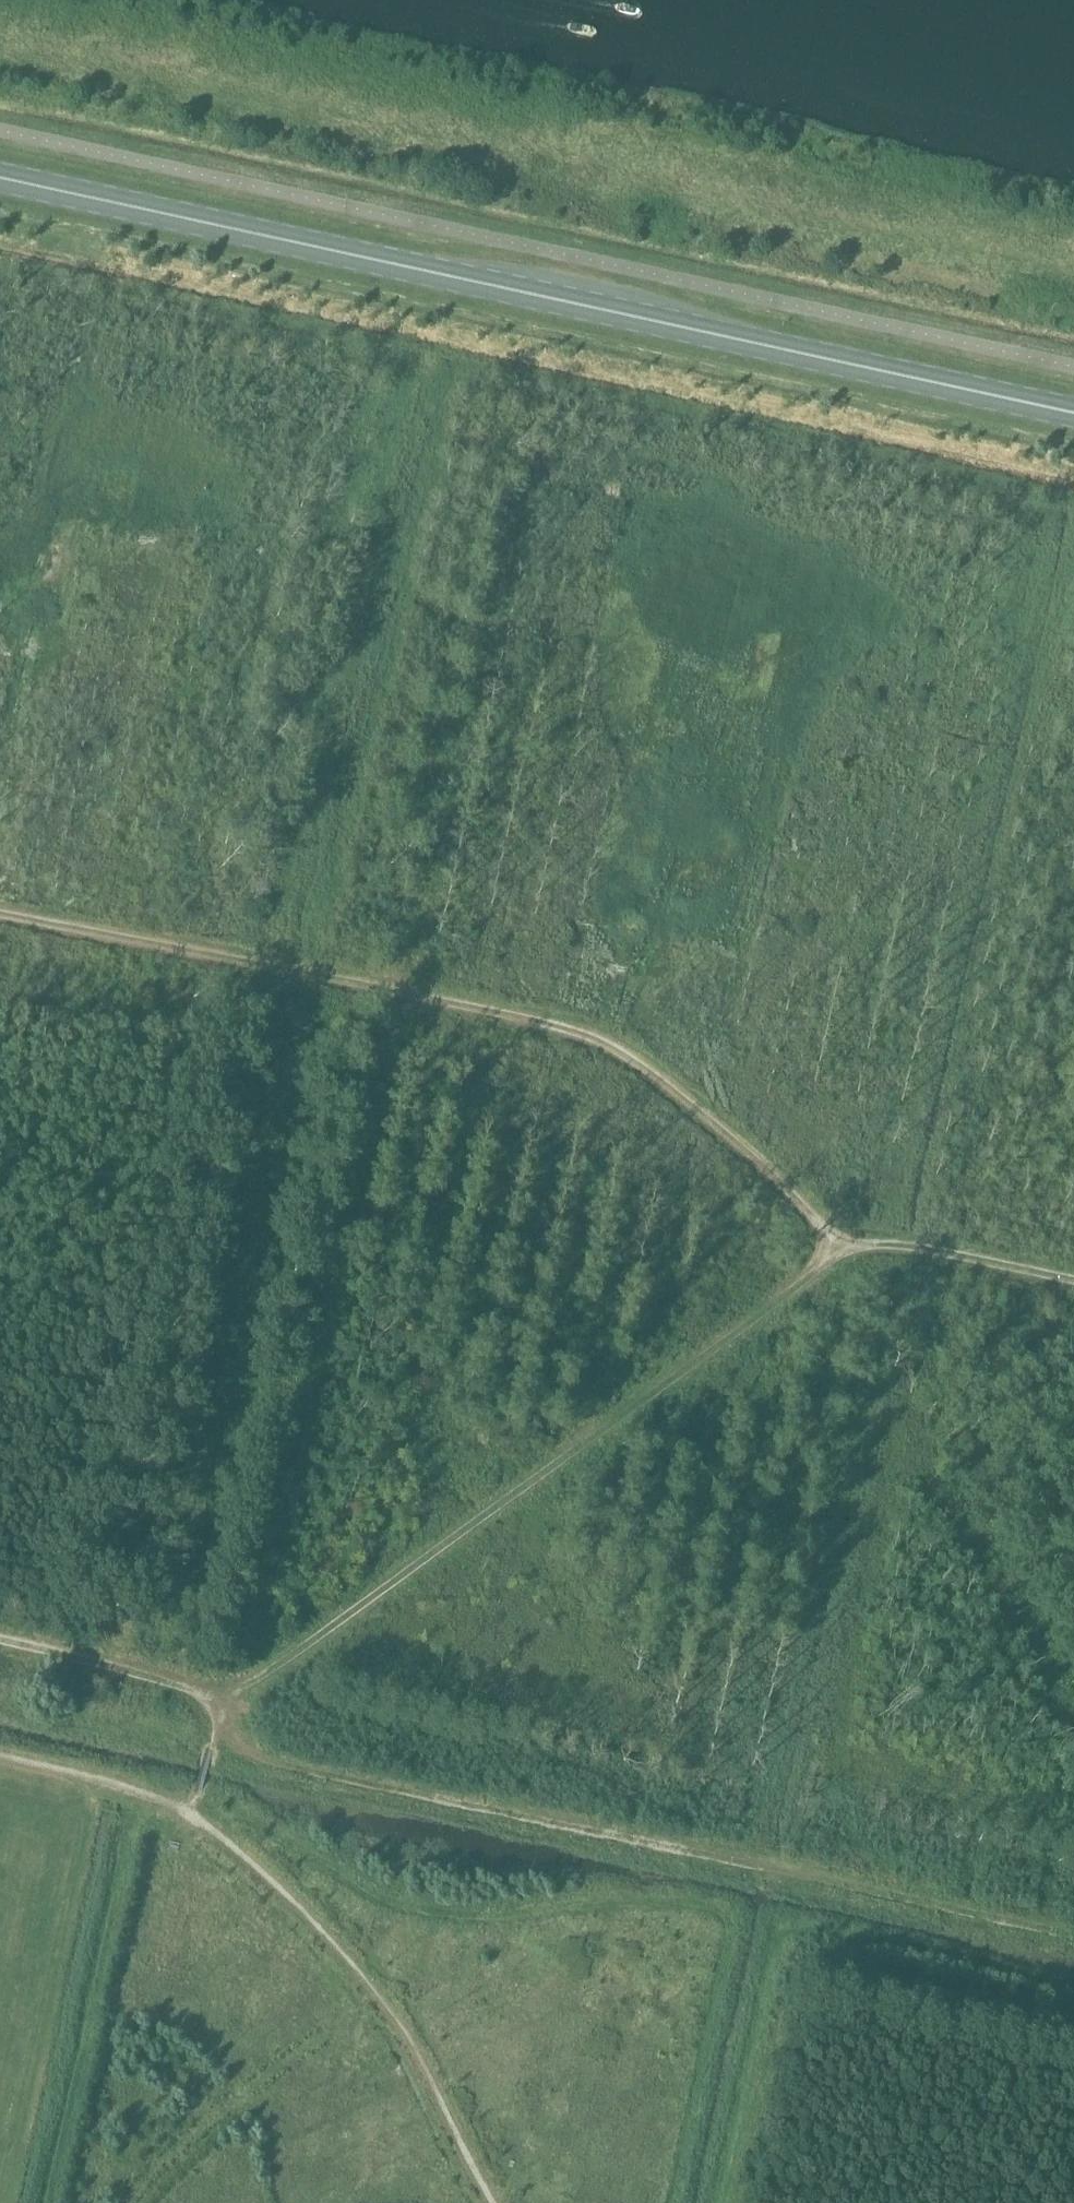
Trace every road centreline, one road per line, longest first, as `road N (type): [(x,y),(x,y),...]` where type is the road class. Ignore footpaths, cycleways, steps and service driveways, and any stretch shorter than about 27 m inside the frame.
road 1 (track): [(221,1703),(841,1252),(761,1165),(590,1037),(0,914)]
road 2 (primary): [(1073,413),(0,178)]
road 3 (track): [(221,1703),(235,1742),(287,1766),(1073,1936)]
road 4 (track): [(493,2202),(391,2012),(279,1887),(186,1813)]
road 5 (track): [(841,1252),(872,1243),(920,1248),(1073,1281)]
road 6 (track): [(0,1642),(221,1703)]
road 7 (track): [(0,1756),(130,1788),(186,1813)]

